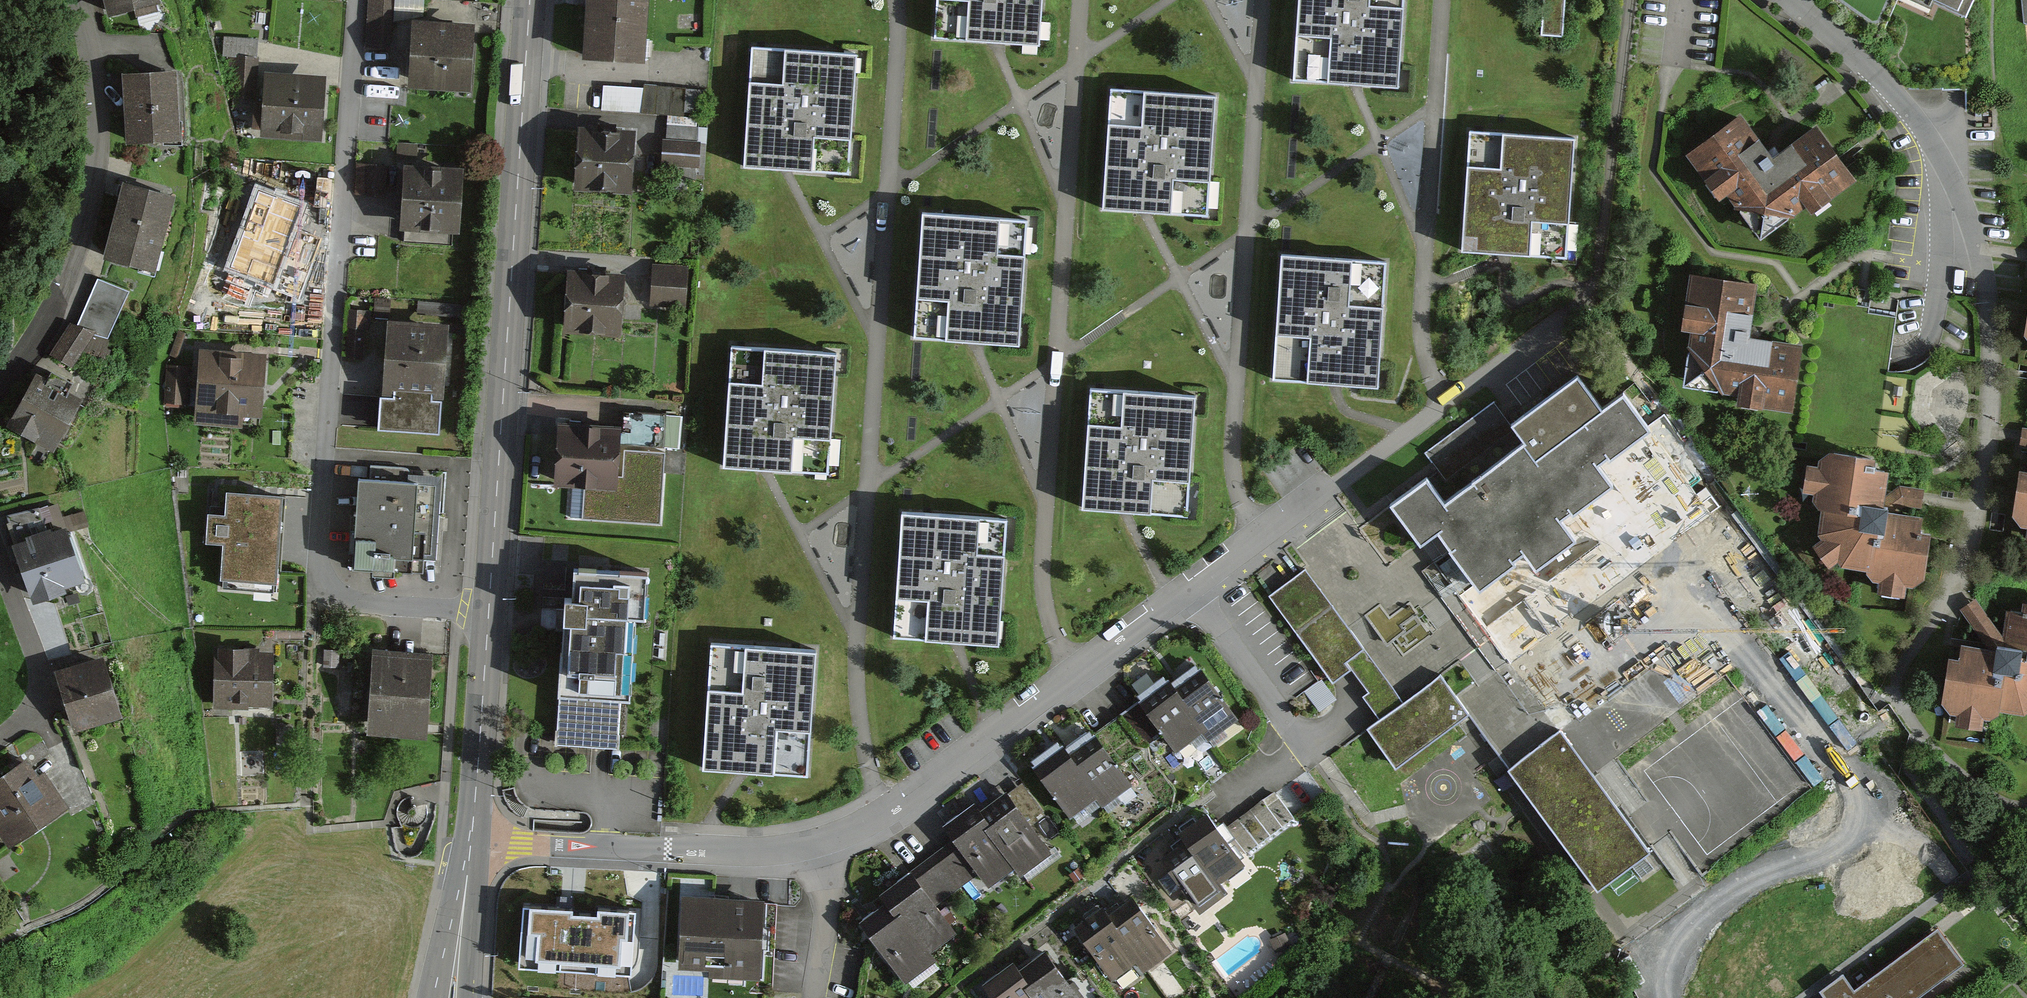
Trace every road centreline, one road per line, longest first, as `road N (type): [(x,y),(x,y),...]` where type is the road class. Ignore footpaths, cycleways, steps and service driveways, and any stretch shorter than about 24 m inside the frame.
road 1 (residential): [(816,845),(889,813),(1076,683),(1536,343)]
road 2 (residential): [(357,0),(318,571),(330,596),(345,602),(489,613)]
road 3 (secondary): [(489,613),(531,0)]
road 4 (residential): [(75,0),(96,111),(90,217),(57,306),(0,390)]
road 5 (residential): [(1791,0),(1921,126),(1966,206),(1993,305)]
road 6 (residential): [(471,845),(714,853),(816,845)]
road 7 (secondary): [(471,845),(489,613)]
road 8 (residential): [(0,557),(41,694),(36,710),(0,739)]
road 9 (secondary): [(471,845),(433,997)]
road 10 (residential): [(816,845),(819,954),(812,997)]
road 11 (secondary): [(468,997),(471,845)]

